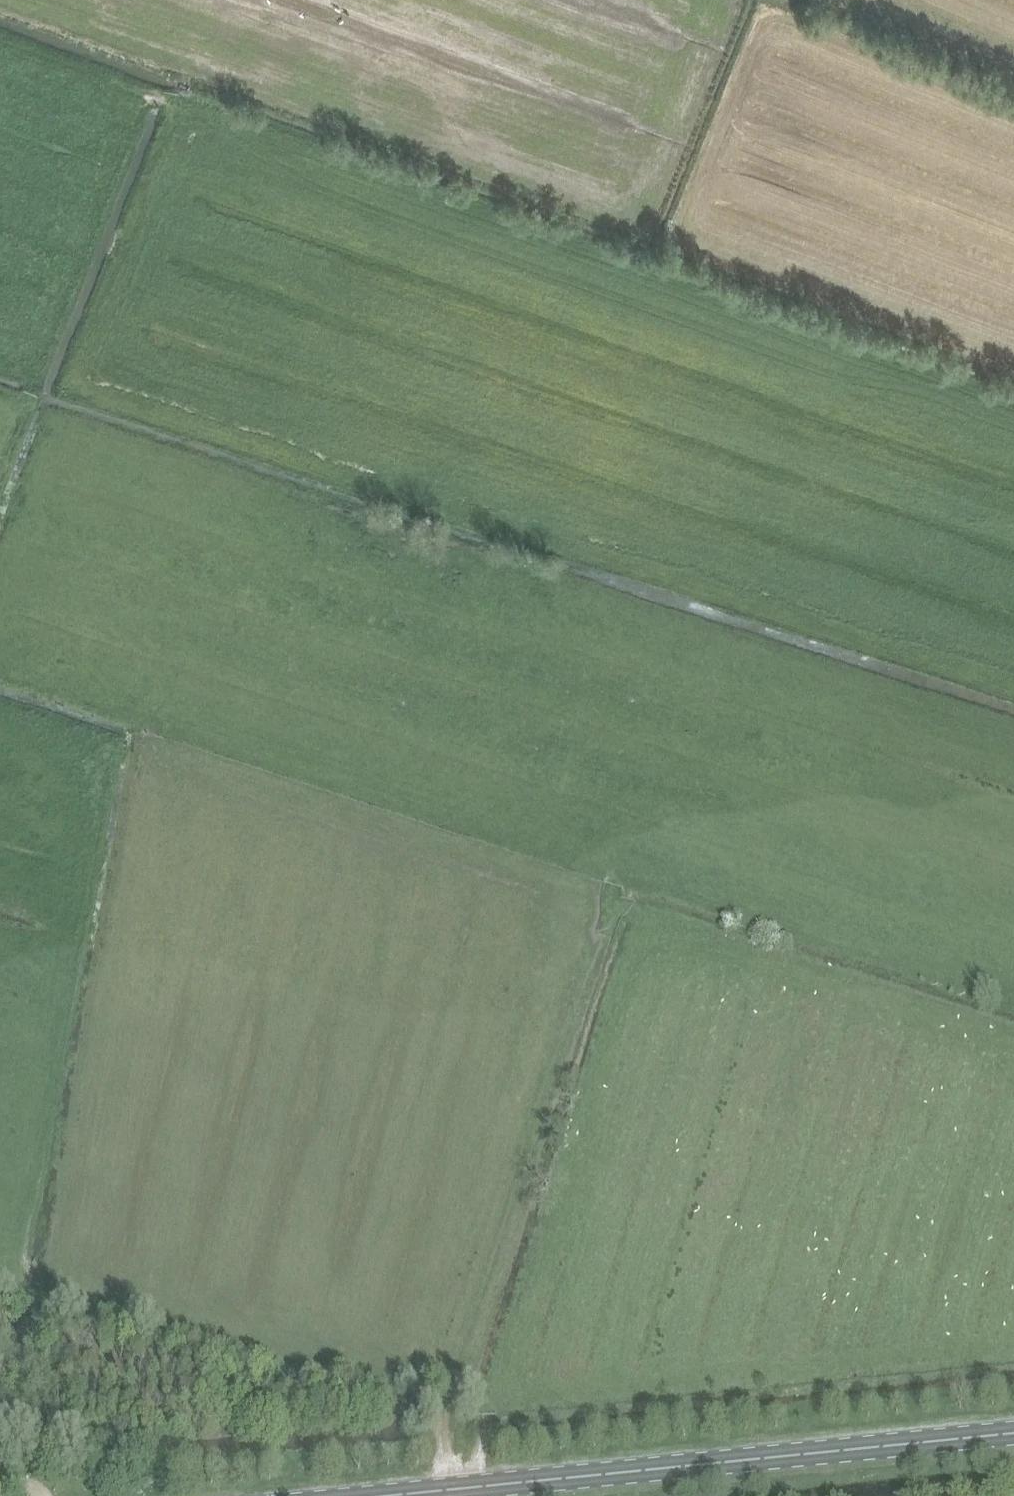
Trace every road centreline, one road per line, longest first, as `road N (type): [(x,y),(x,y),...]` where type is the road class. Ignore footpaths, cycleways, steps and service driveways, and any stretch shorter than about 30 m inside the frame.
road 1 (primary): [(385,1495),(1013,1433)]

